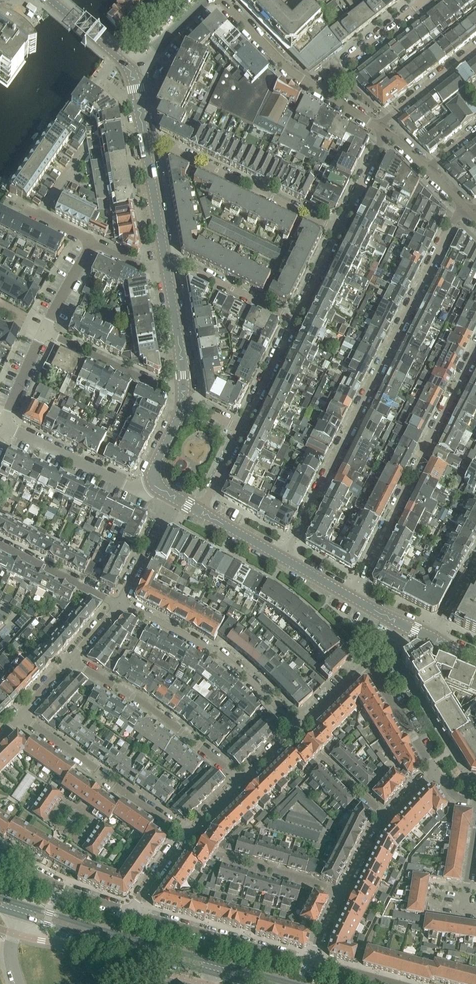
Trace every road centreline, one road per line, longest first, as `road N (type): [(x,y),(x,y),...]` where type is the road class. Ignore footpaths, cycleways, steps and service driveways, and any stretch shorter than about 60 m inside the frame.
road 1 (residential): [(280,558),(462,205)]
road 2 (tertiary): [(292,983),(22,905)]
road 3 (residential): [(475,349),(351,598)]
road 4 (tertiary): [(19,916),(250,983)]
road 5 (residential): [(300,725),(221,657),(117,606)]
road 6 (residential): [(338,230),(161,143),(145,143)]
road 7 (residential): [(241,780),(160,713),(71,660)]
road 8 (residential): [(186,834),(22,714)]
road 9 (residential): [(311,962),(131,911)]
road 10 (residential): [(340,895),(214,854),(186,834)]
road 11 (residential): [(154,483),(127,487),(4,425)]
road 12 (residential): [(184,402),(44,331)]
road 13 (residential): [(131,911),(58,886),(0,850)]
road 14 (residential): [(165,264),(185,266),(295,318)]
road 15 (residential): [(323,95),(279,64),(220,0)]
road 16 (residential): [(424,0),(338,71),(323,95)]
road 17 (tertiary): [(184,402),(165,264)]
road 18 (residential): [(366,663),(437,775)]
road 19 (residential): [(117,606),(0,547)]
road 20 (residential): [(377,127),(475,47)]
road 21 (residential): [(386,816),(295,730)]
road 22 (residential): [(295,318),(240,429)]
road 23 (tertiary): [(165,264),(145,143)]
road 24 (residential): [(117,606),(171,497)]

